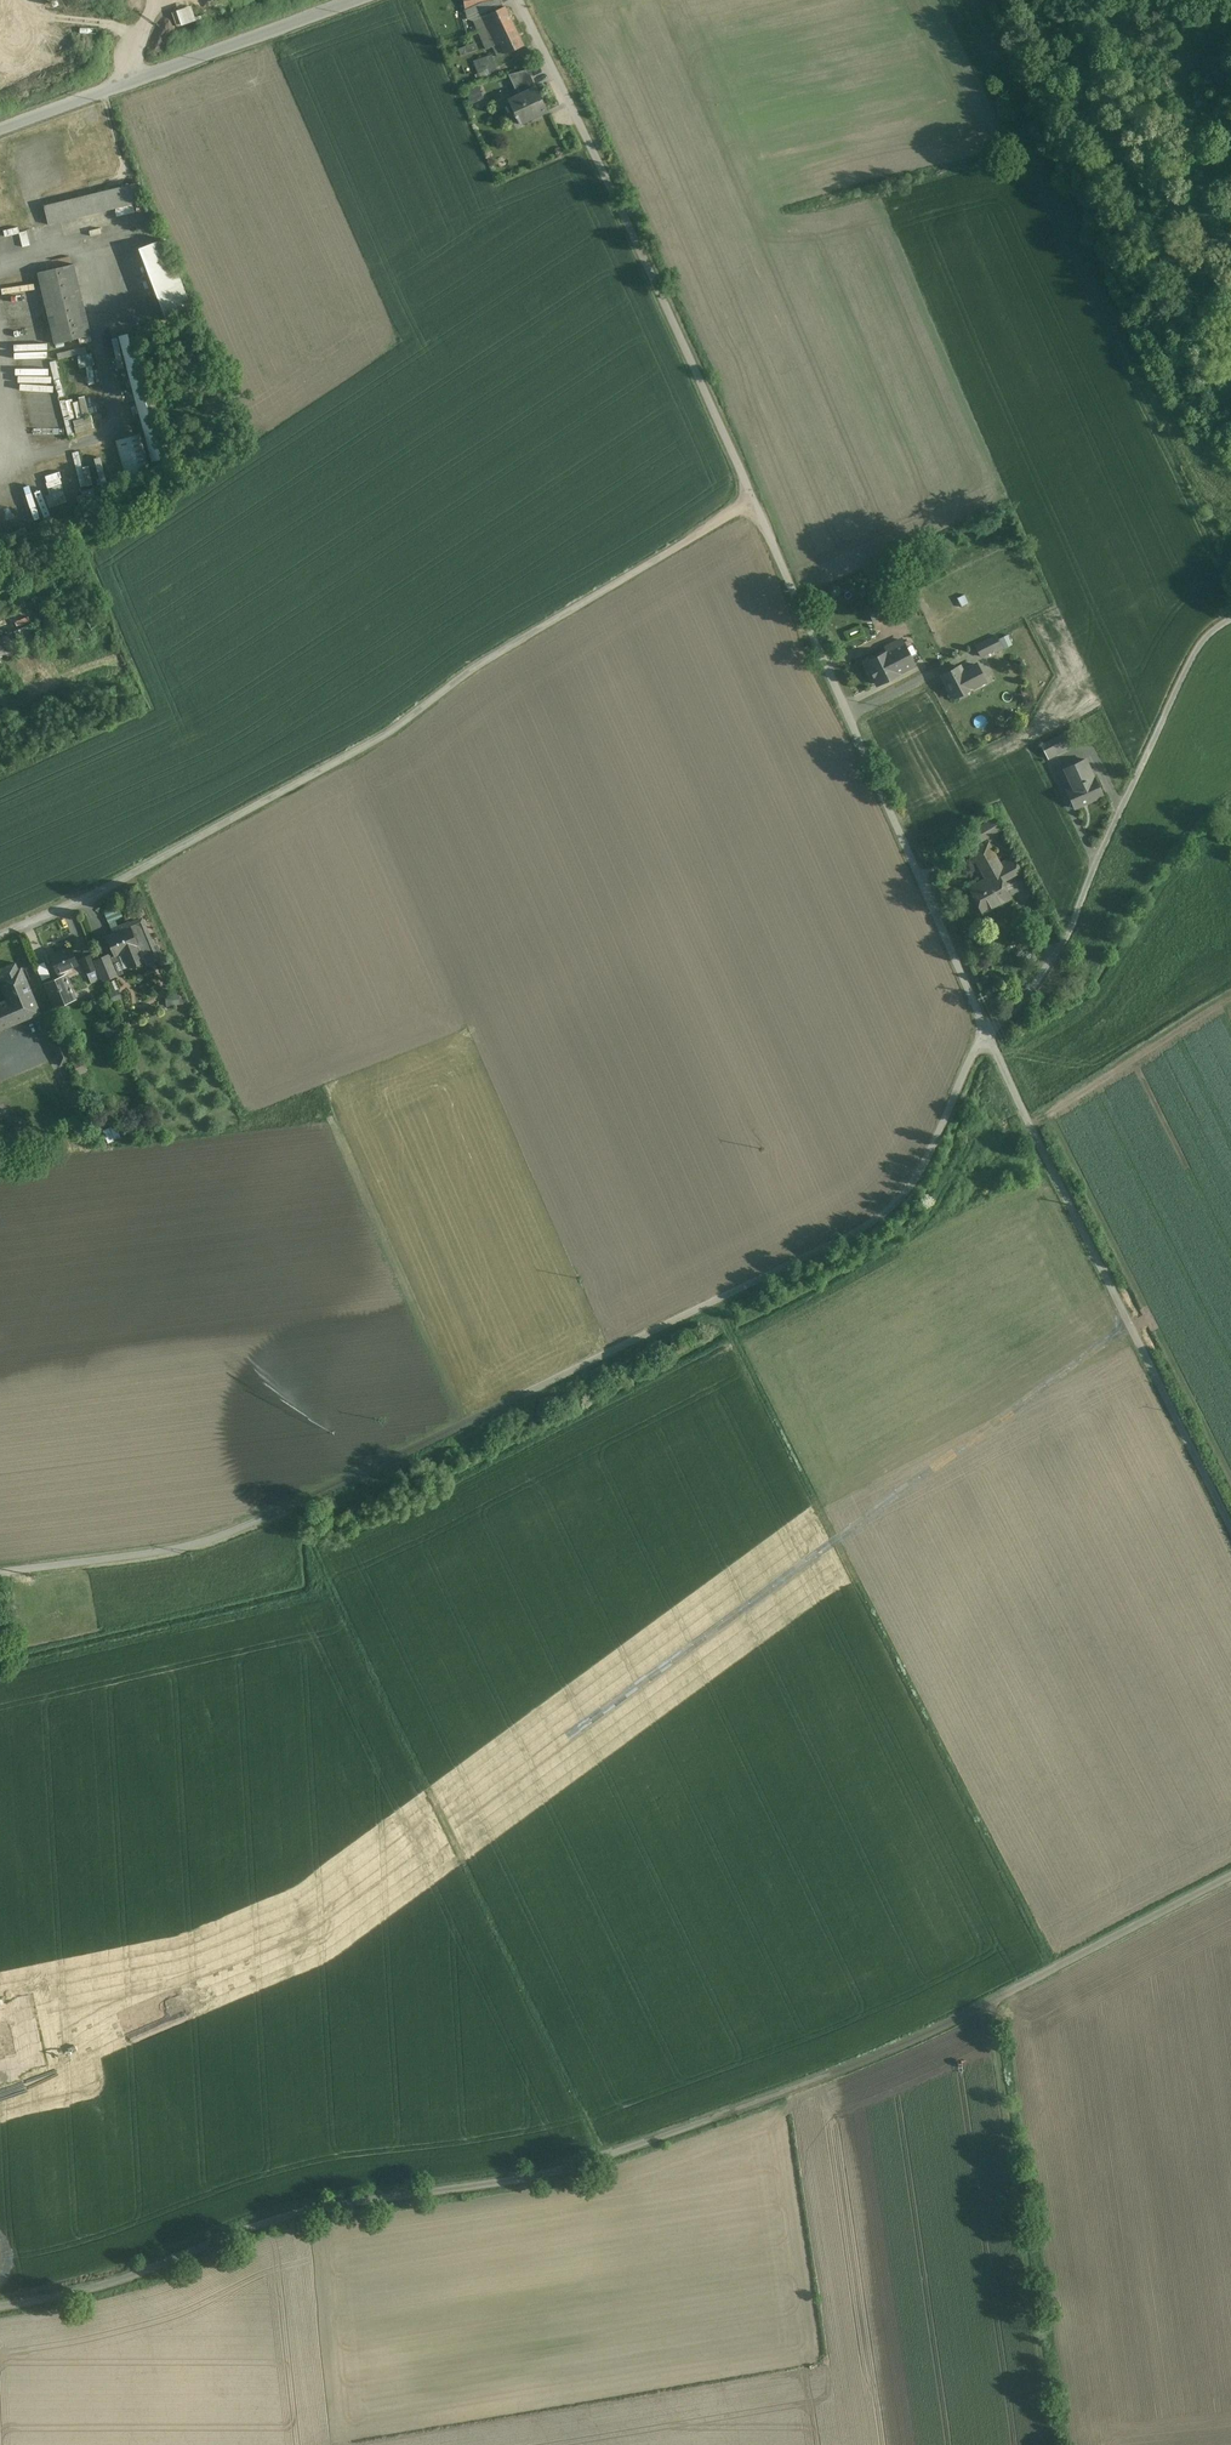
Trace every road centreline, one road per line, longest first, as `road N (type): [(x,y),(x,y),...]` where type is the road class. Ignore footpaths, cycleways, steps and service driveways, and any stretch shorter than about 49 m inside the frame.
road 1 (unclassified): [(1230,1875),(908,2041),(661,2136),(535,2176),(291,2214),(107,2283),(0,2303)]
road 2 (unclassified): [(989,1033),(926,1162),(888,1211),(864,1227),(225,1533),(173,1549),(0,1572)]
road 3 (unclassified): [(0,938),(111,890),(302,784),(506,647),(755,500)]
road 4 (track): [(714,1302),(1057,1966)]
road 5 (track): [(307,1495),(312,1547),(604,2156)]
road 6 (unclassified): [(989,1033),(755,500)]
road 7 (unclassified): [(755,500),(518,0)]
road 8 (unclassified): [(1230,1527),(989,1033)]
road 9 (unclassified): [(1230,621),(1188,667),(1068,936),(989,1033)]
road 10 (track): [(994,1997),(1056,2444)]
road 11 (unclassified): [(360,0),(0,131)]

